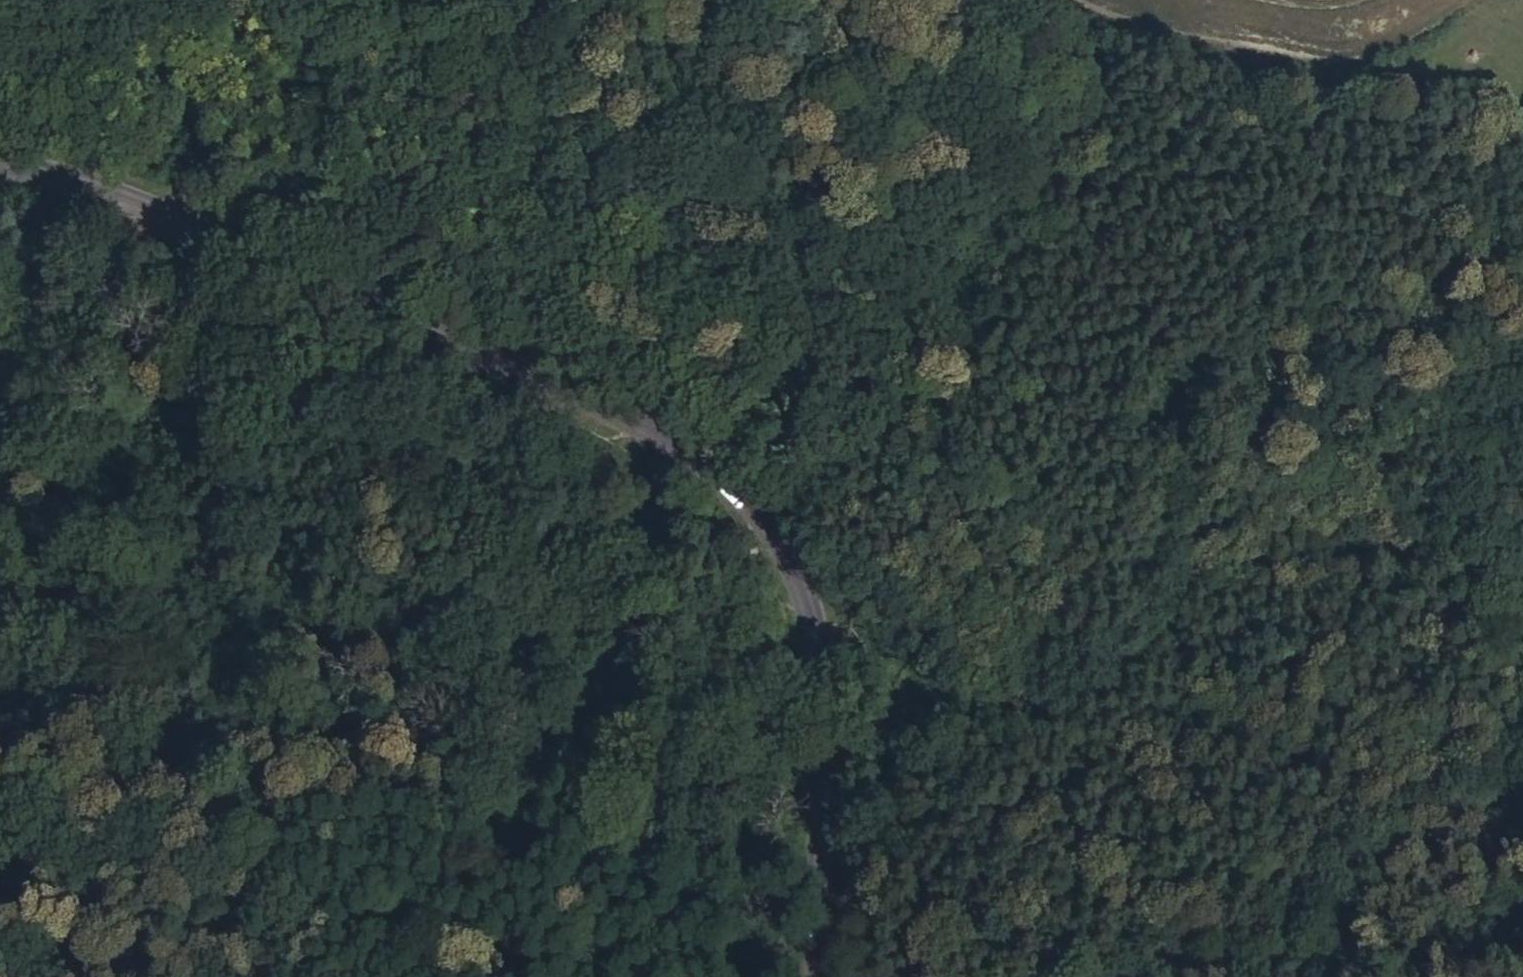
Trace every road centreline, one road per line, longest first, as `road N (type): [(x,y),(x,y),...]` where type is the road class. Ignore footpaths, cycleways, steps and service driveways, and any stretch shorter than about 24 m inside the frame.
road 1 (secondary): [(0,171),(52,177),(228,244),(684,464),(739,515),(773,569),(791,625),(812,976)]

